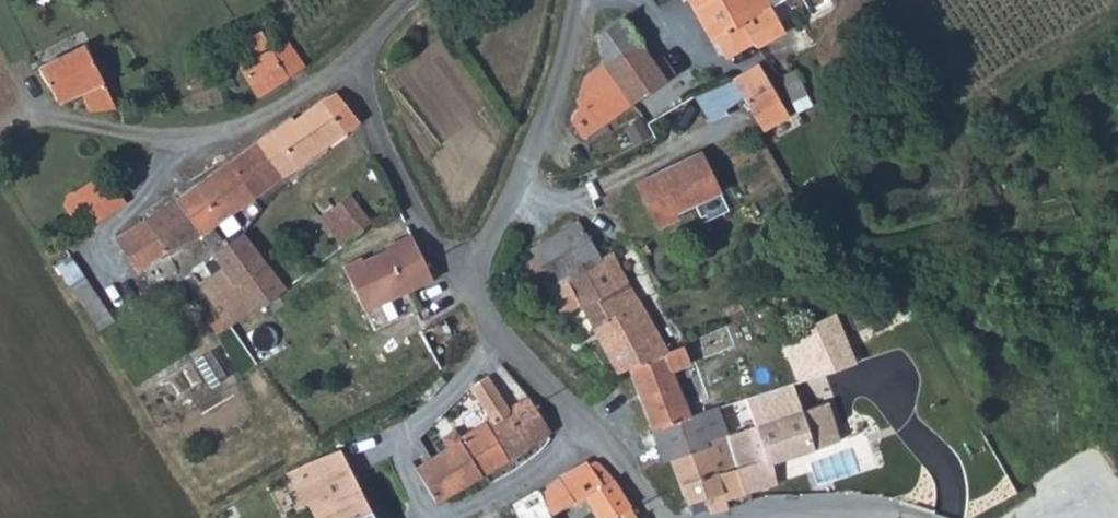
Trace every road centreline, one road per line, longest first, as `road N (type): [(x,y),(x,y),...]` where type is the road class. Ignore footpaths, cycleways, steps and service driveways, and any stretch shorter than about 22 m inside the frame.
road 1 (unclassified): [(577,0),(522,185),(465,298),(662,517)]

